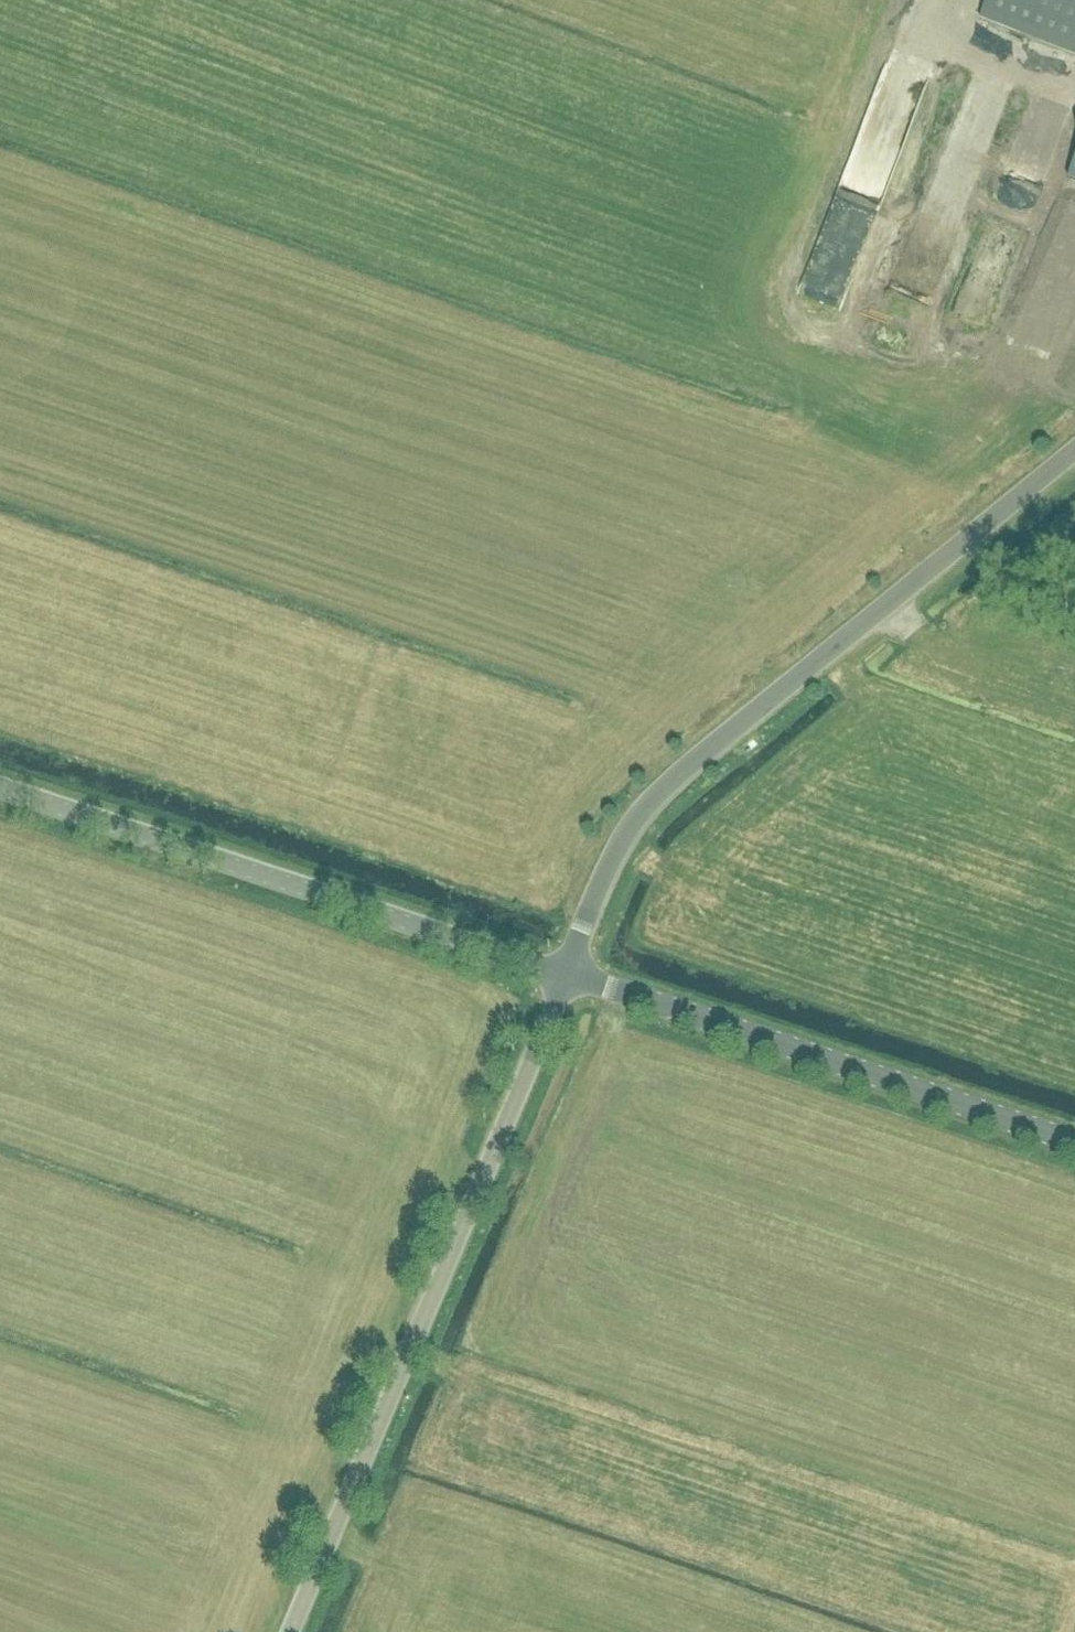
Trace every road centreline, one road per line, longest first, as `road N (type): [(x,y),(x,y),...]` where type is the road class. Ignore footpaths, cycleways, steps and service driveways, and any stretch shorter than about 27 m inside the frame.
road 1 (unclassified): [(567,976),(612,856),(647,804),(1074,451)]
road 2 (unclassified): [(288,1631),(567,976)]
road 3 (unclassified): [(567,976),(0,785)]
road 4 (unclassified): [(1074,1147),(567,976)]

